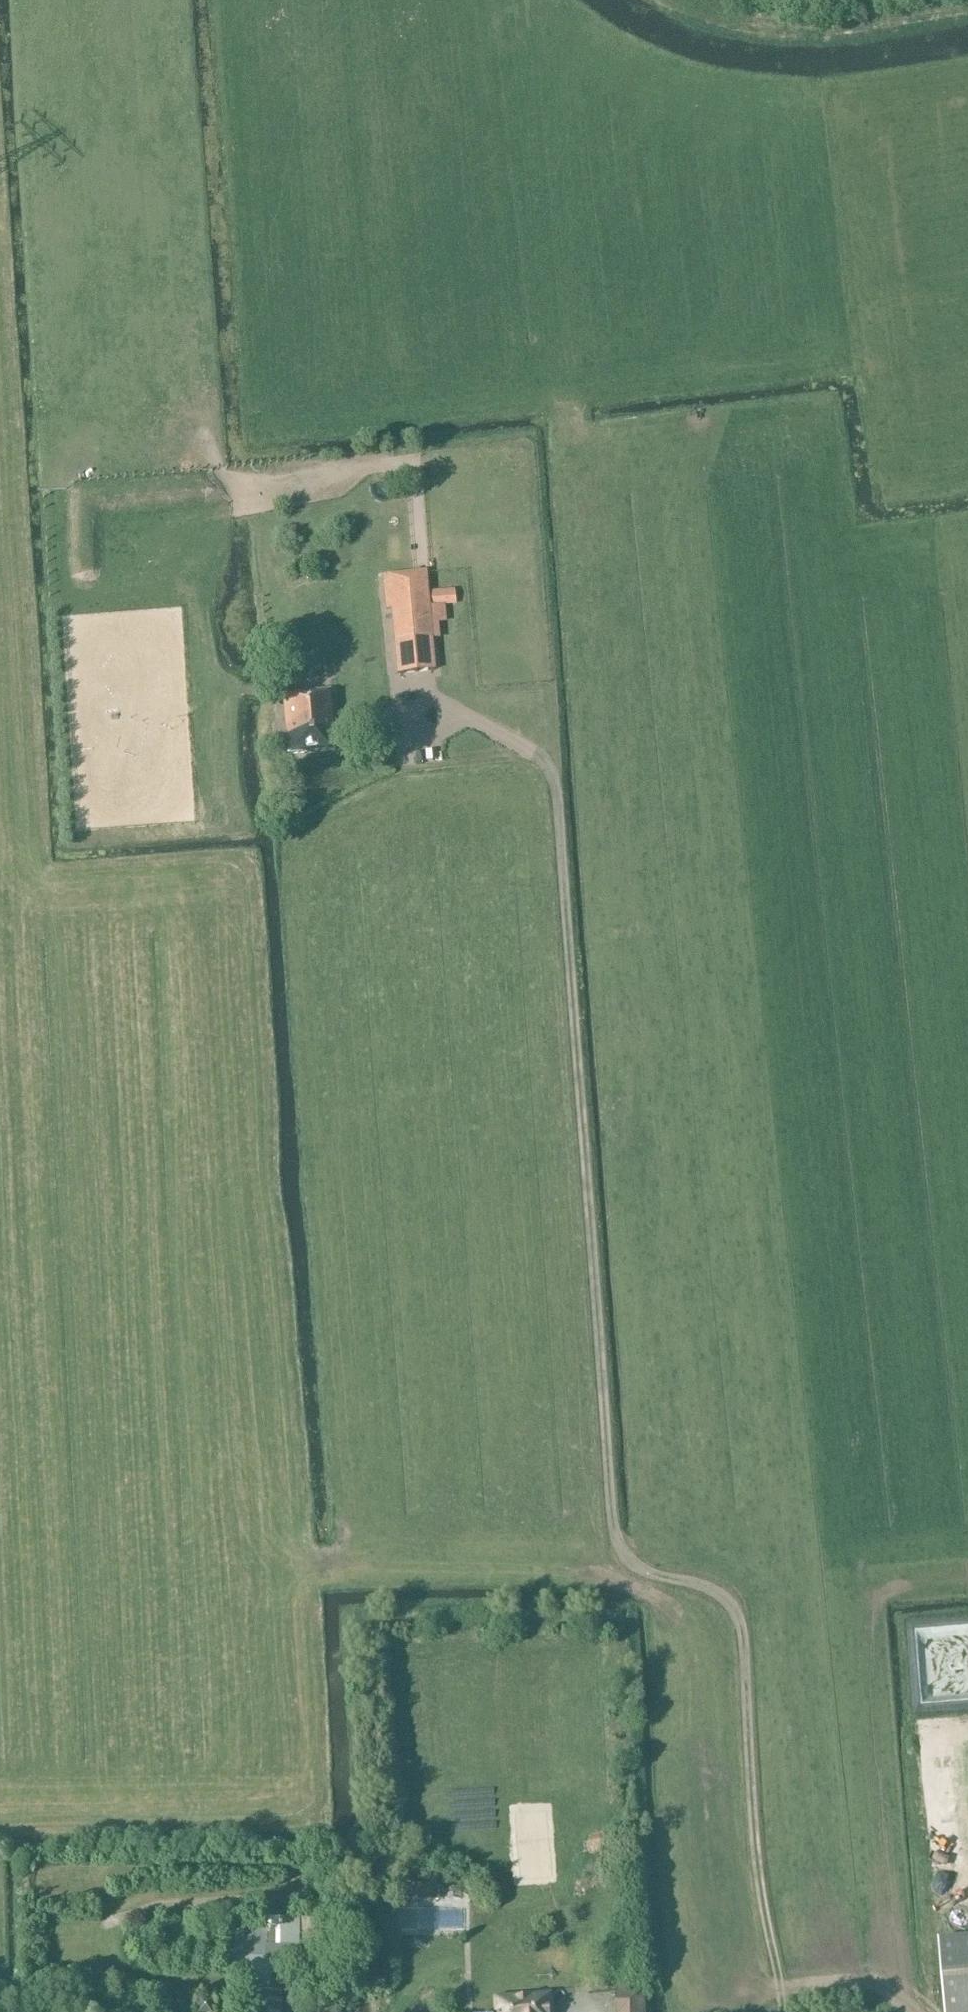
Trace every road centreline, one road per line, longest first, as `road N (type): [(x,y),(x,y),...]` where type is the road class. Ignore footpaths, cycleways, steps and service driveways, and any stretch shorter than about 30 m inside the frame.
road 1 (track): [(417,768),(515,751),(541,763),(556,788),(613,1536),(629,1568),(661,1582),(715,1588),(740,1621),(758,1888),(781,2011)]

